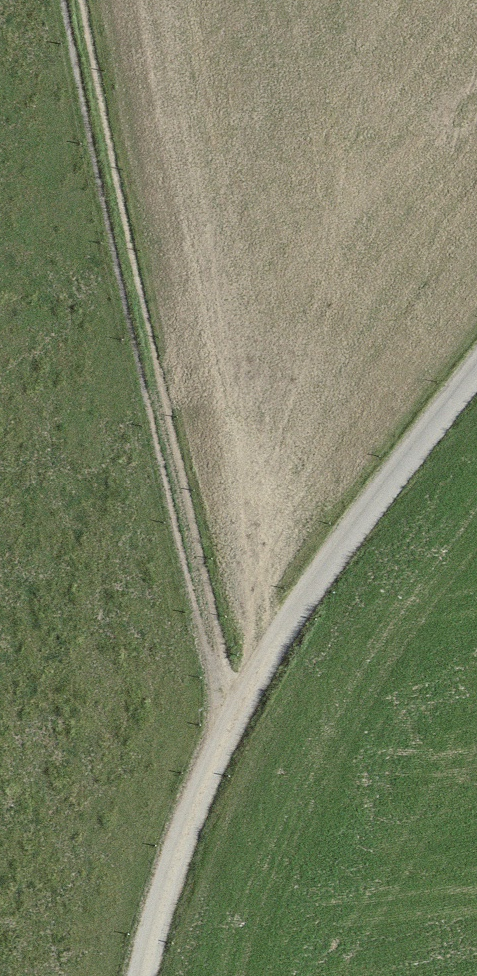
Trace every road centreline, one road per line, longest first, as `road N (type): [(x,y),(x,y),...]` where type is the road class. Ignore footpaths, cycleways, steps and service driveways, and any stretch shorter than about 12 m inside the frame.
road 1 (track): [(237,706),(220,668),(76,0)]
road 2 (unclassified): [(143,975),(190,817),(237,706),(323,571),(476,372)]

